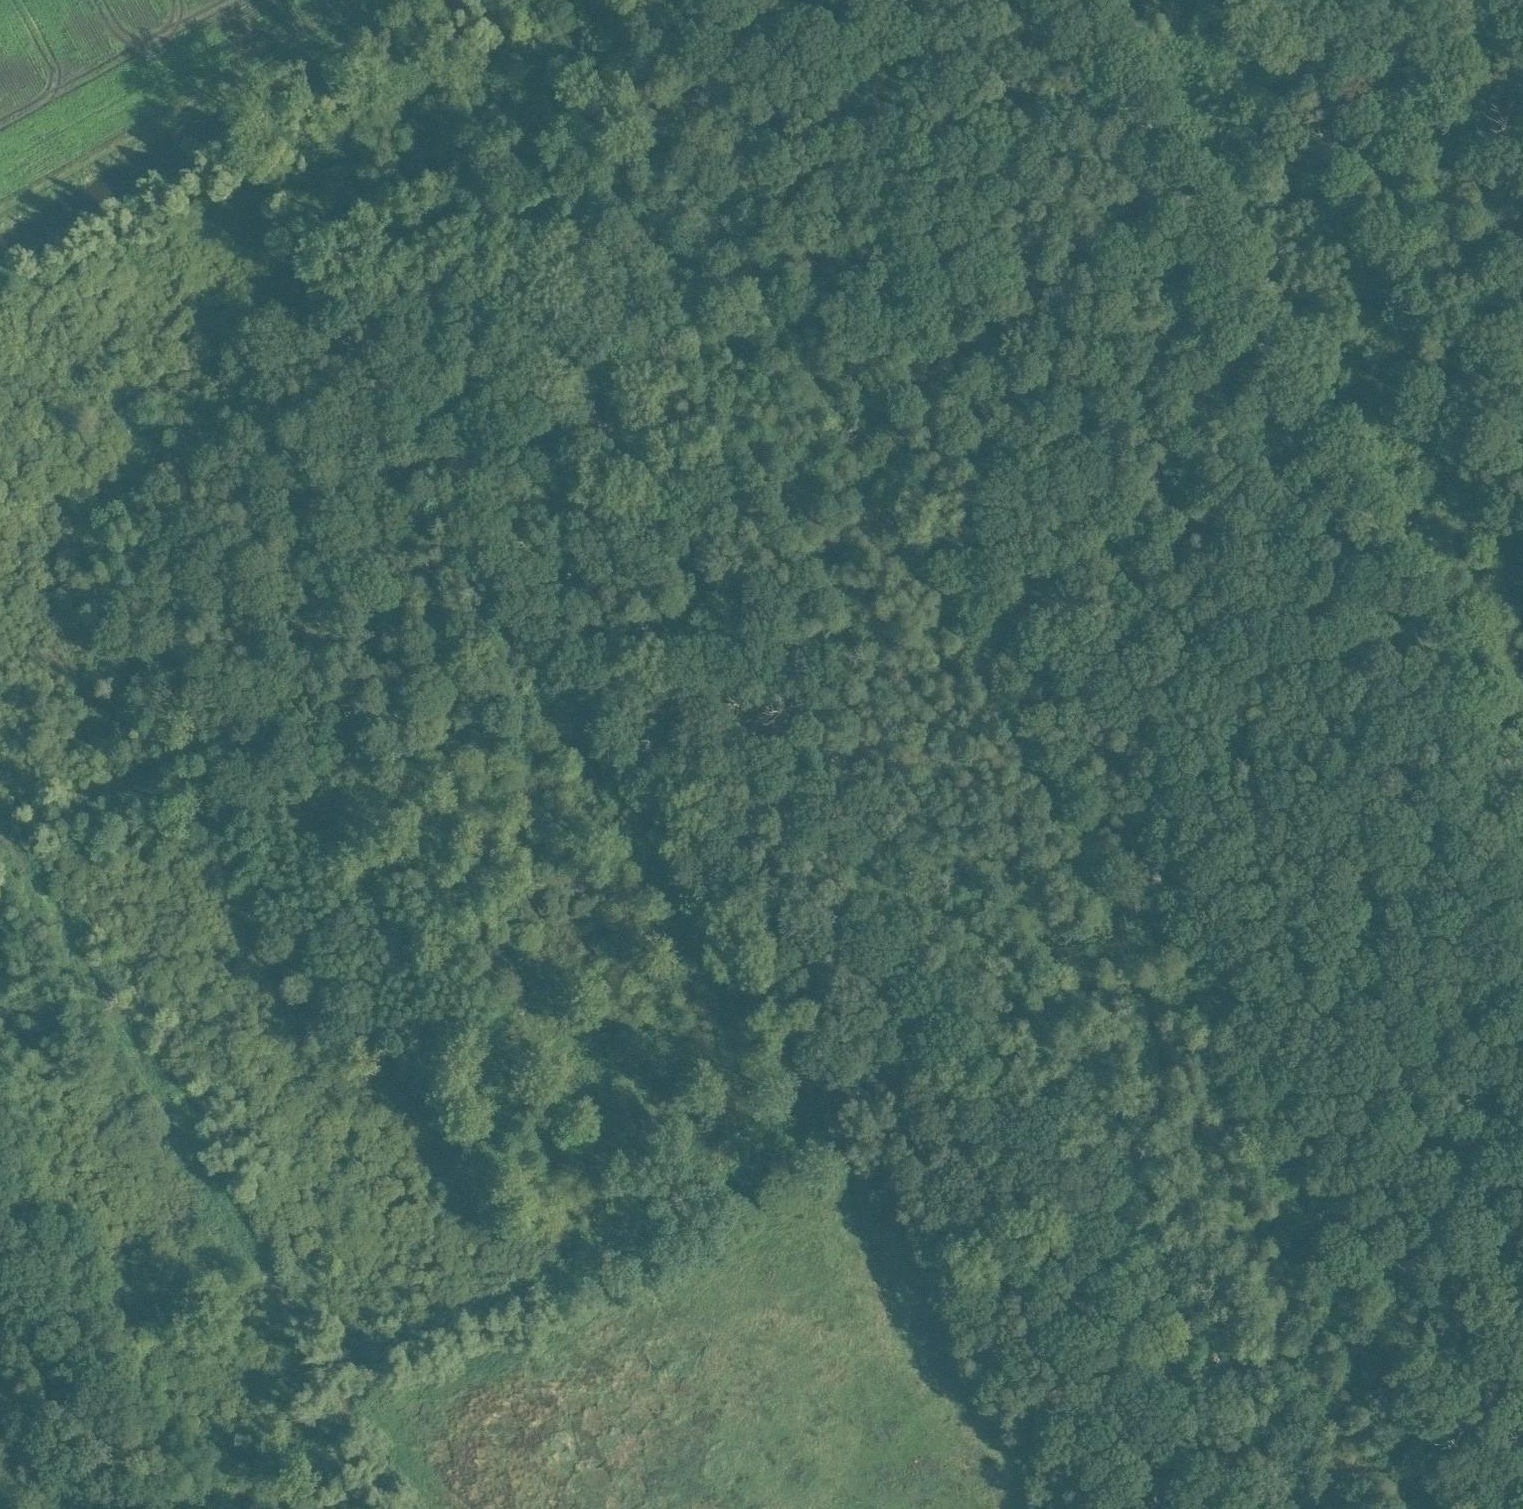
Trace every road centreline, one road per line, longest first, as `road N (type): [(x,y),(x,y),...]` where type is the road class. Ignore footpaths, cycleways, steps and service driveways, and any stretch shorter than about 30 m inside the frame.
road 1 (unclassified): [(1522,794),(1075,0)]

